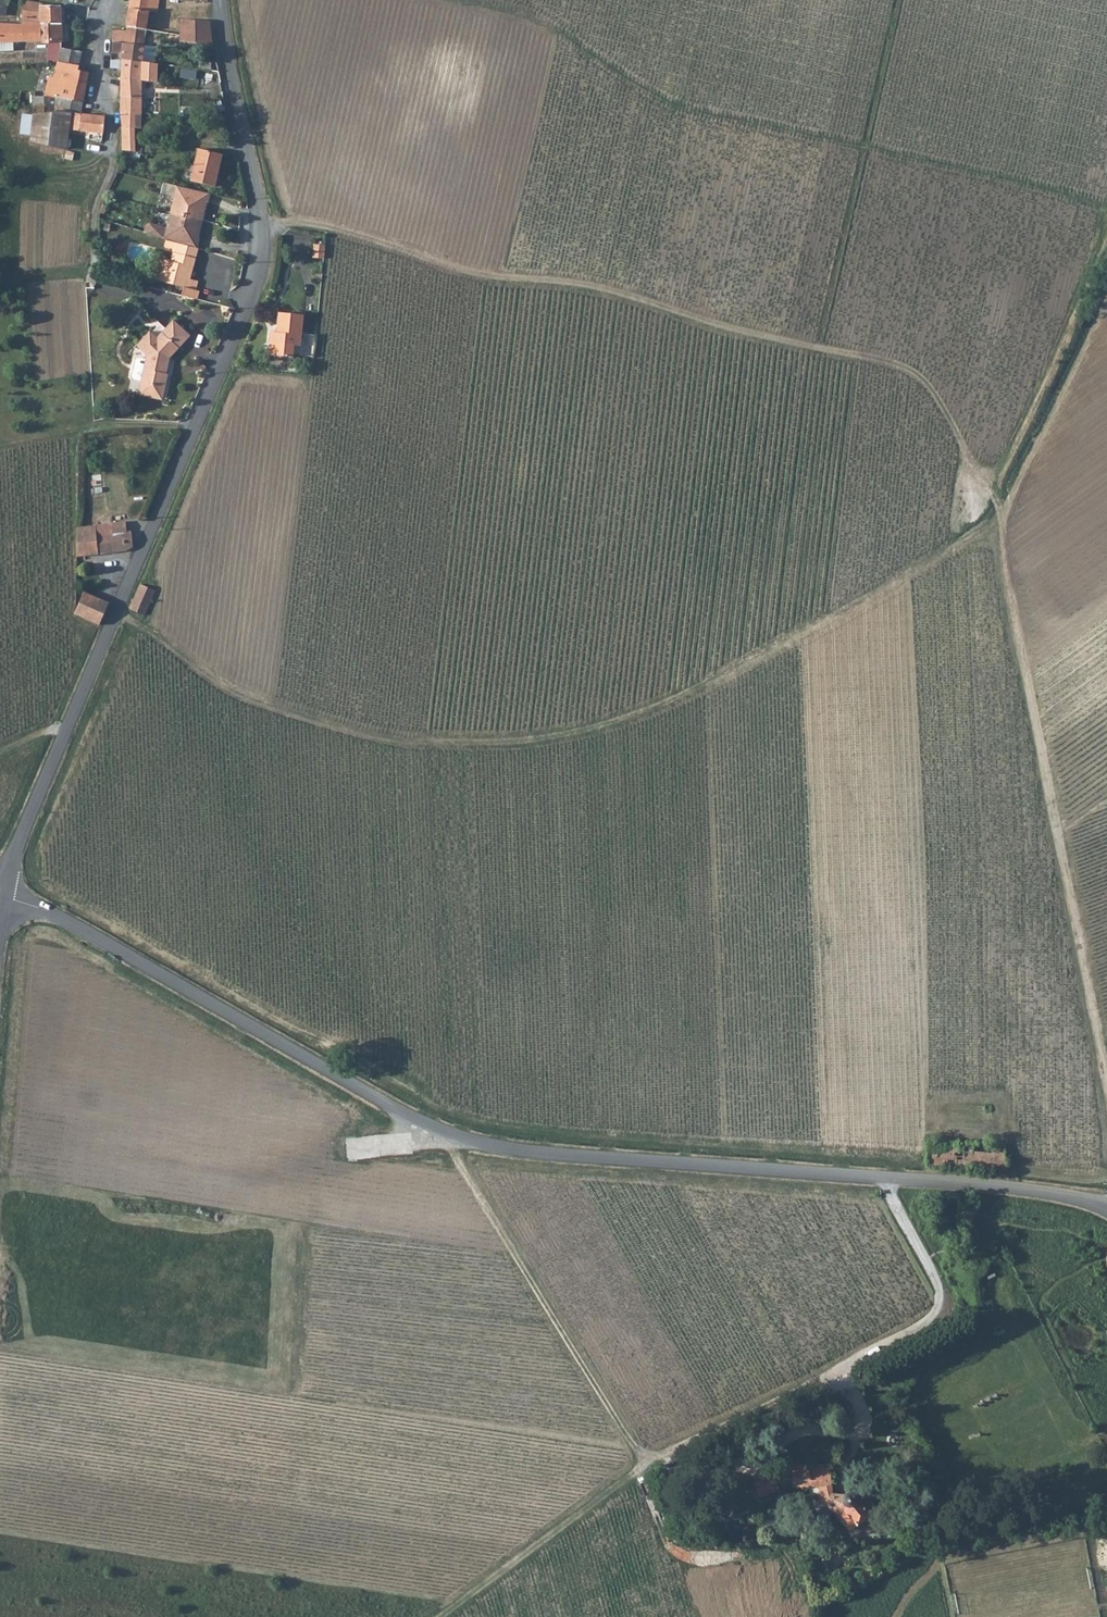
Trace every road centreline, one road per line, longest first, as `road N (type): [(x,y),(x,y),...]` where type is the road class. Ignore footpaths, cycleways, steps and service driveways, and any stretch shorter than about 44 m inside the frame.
road 1 (track): [(1000,539),(982,534),(678,702),(575,734),(467,743),(352,732),(233,694),(116,614)]
road 2 (residential): [(6,895),(16,849),(253,289),(261,230),(219,0)]
road 3 (residential): [(890,1176),(598,1158),(444,1132),(56,914),(6,895)]
road 4 (track): [(984,483),(925,380),(903,369),(575,280),(474,275),(303,223),(261,230)]
road 5 (track): [(1106,222),(1101,208),(685,111),(542,25),(449,0)]
road 6 (track): [(1106,1086),(999,510)]
road 7 (track): [(438,1616),(644,1465),(836,1374)]
road 8 (track): [(644,1465),(444,1132)]
road 9 (track): [(984,483),(1050,359),(1106,225)]
road 10 (residential): [(108,0),(101,68),(114,115),(113,162),(95,212),(93,274)]
road 11 (residential): [(836,1374),(940,1307),(939,1291),(888,1194),(890,1176)]
road 12 (track): [(999,510),(1106,302)]
road 13 (residential): [(1106,1208),(1047,1192),(890,1176)]
road 14 (track): [(1106,694),(999,510)]

